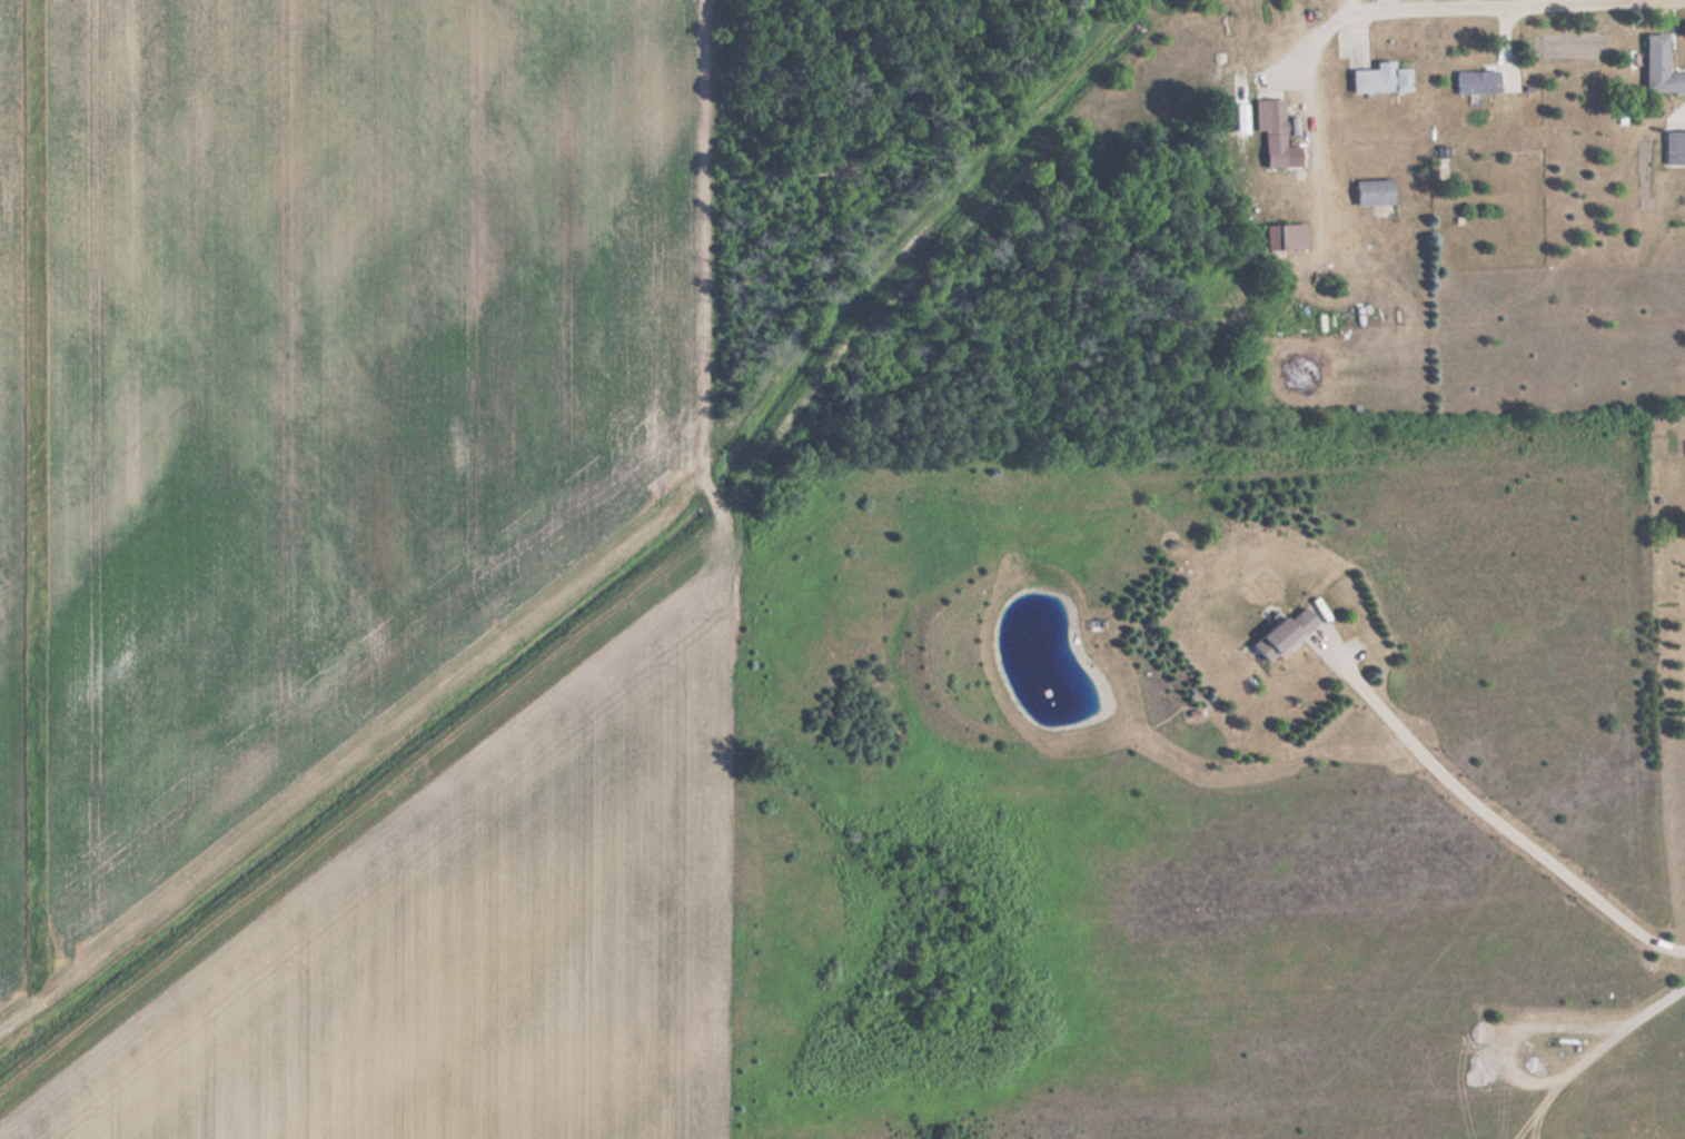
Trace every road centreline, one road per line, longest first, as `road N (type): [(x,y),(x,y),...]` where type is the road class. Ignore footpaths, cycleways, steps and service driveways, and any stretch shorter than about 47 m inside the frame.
road 1 (residential): [(1349,9),(1580,0)]

